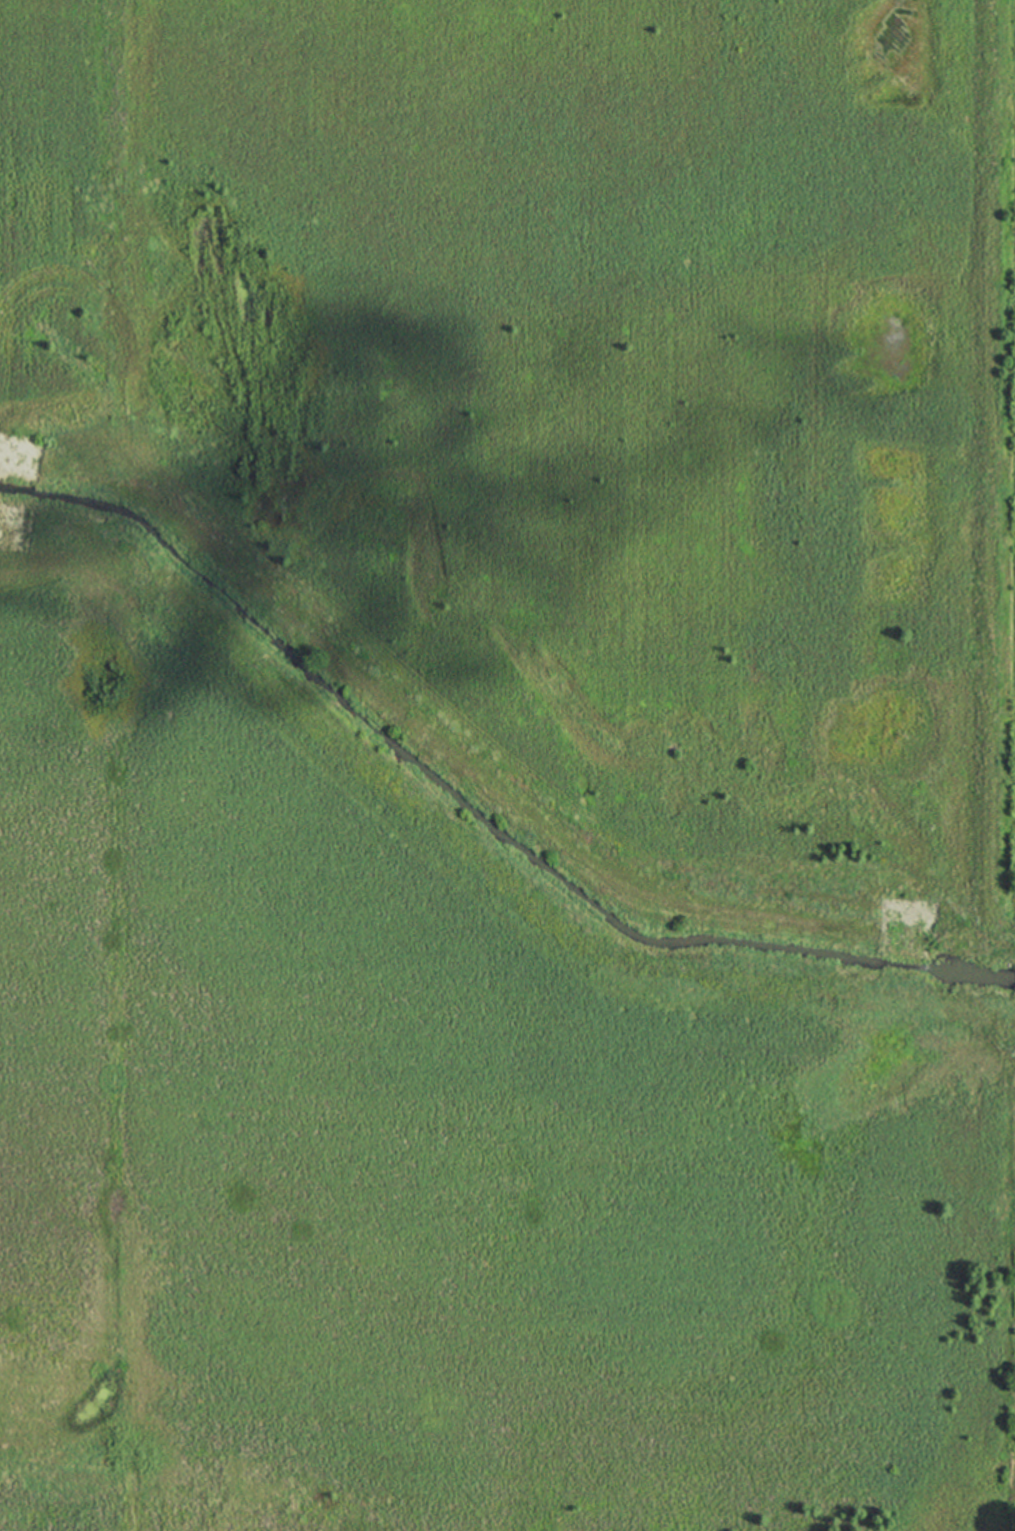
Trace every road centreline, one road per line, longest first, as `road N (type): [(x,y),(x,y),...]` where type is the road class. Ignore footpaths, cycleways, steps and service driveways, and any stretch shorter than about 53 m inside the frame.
road 1 (track): [(401,713),(594,867),(675,902),(1014,937)]

